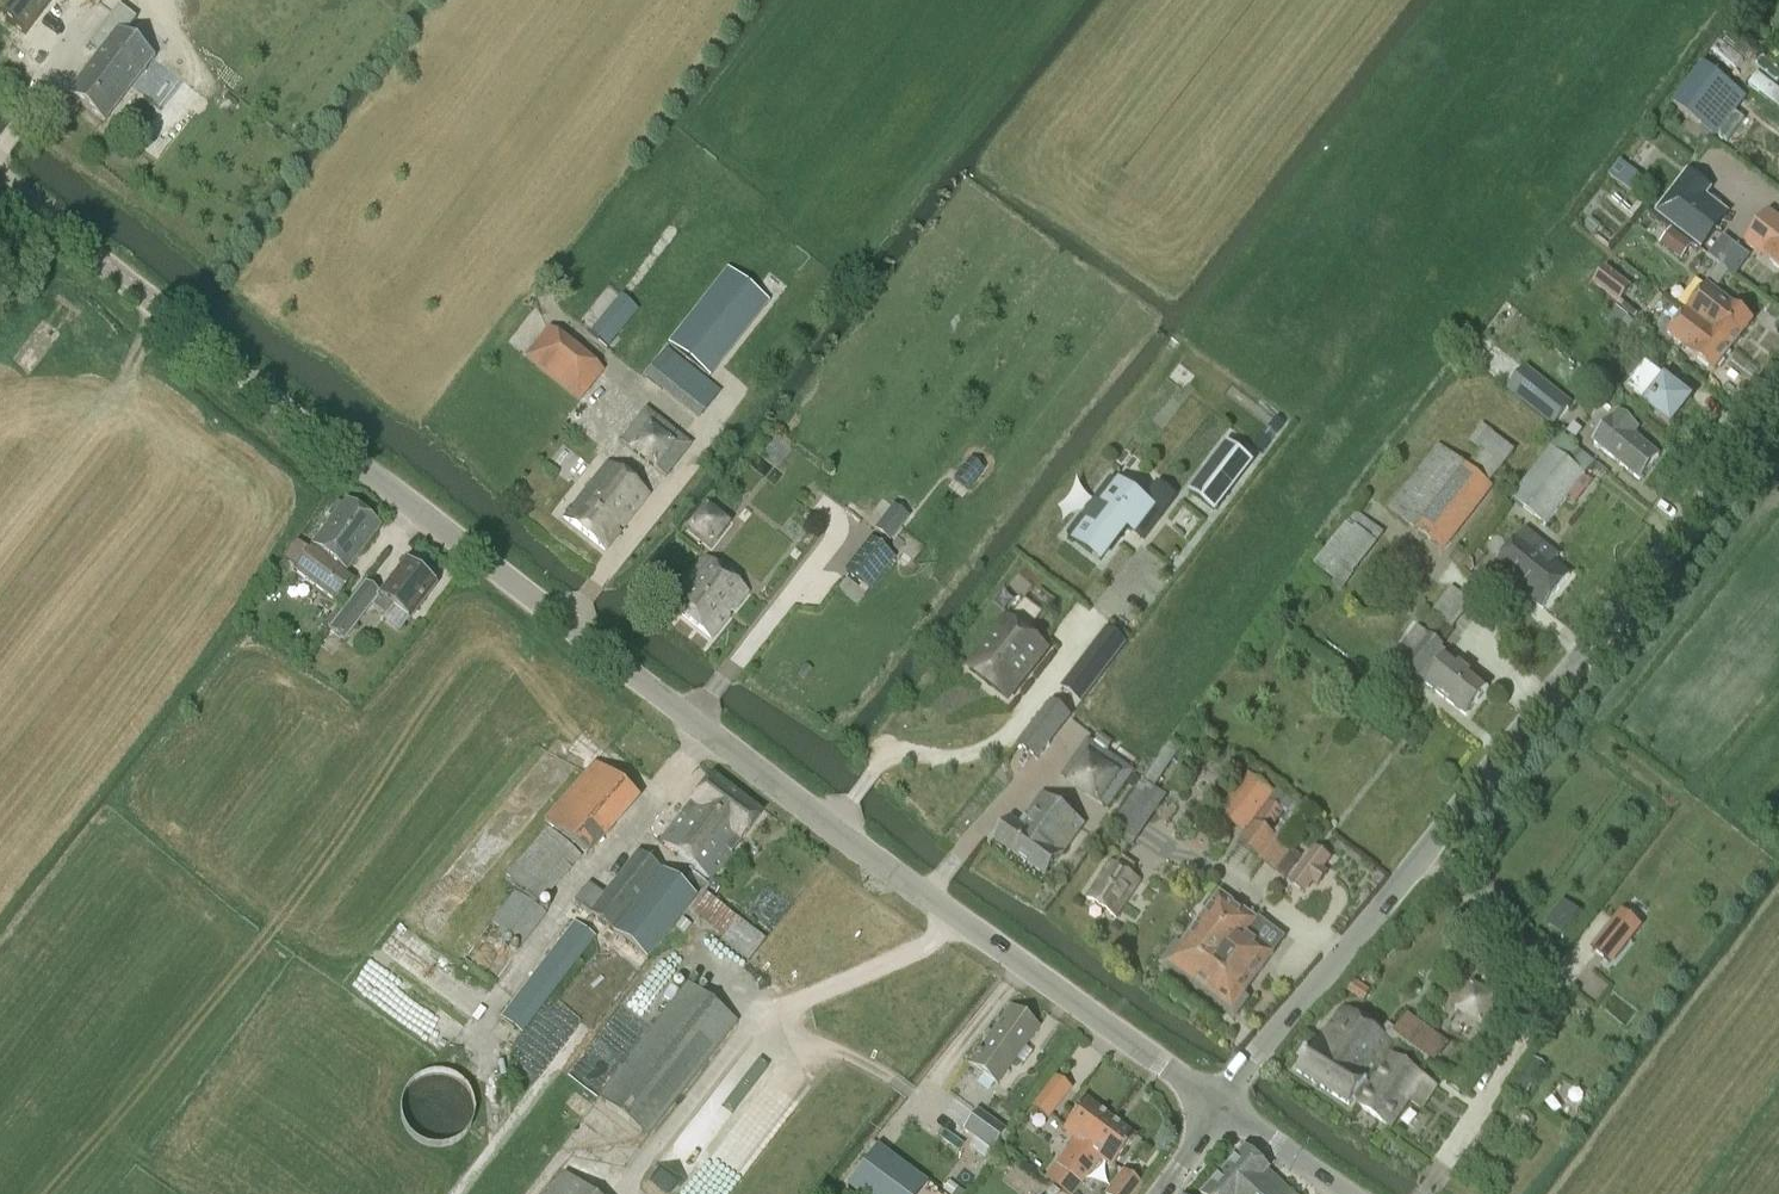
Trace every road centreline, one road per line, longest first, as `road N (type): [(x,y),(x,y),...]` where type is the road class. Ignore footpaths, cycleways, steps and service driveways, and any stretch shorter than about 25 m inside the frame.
road 1 (tertiary): [(1222,1107),(658,698),(0,180)]
road 2 (unclassified): [(1222,1107),(1778,402)]
road 3 (tertiary): [(1348,1193),(1222,1107)]
road 4 (track): [(511,0),(487,30),(455,38),(395,0)]
road 5 (track): [(642,1163),(599,1138),(581,1139),(532,1193)]

